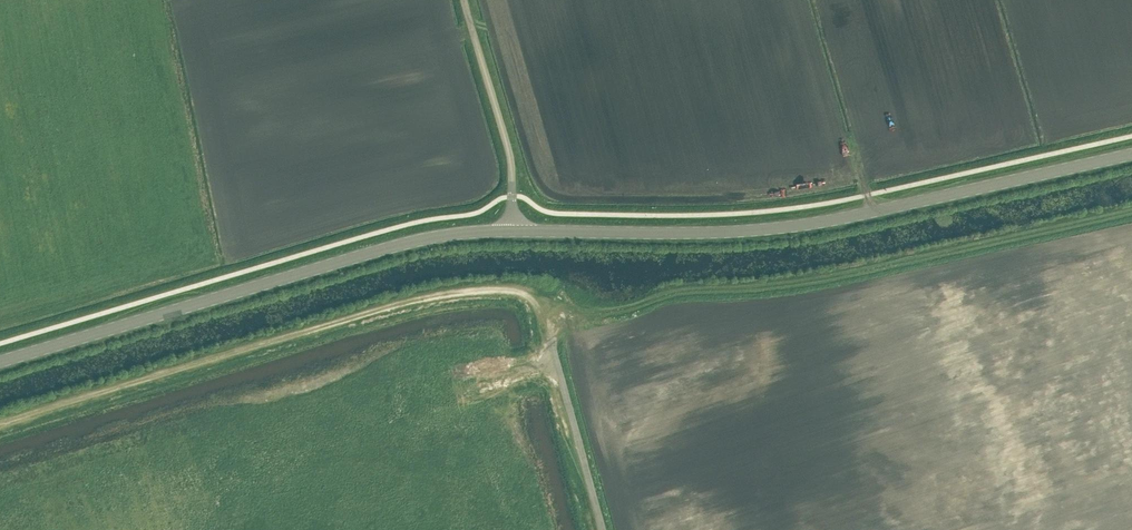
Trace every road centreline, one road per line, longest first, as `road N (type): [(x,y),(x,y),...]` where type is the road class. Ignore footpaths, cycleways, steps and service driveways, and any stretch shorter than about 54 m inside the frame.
road 1 (tertiary): [(1131,153),(769,228),(512,232)]
road 2 (track): [(556,301),(615,311),(675,292),(809,281),(1131,211)]
road 3 (track): [(556,301),(515,287),(446,292),(0,420)]
road 4 (tertiary): [(512,232),(415,240),(0,360)]
road 5 (unclassified): [(512,232),(512,167),(464,0)]
road 6 (unclassified): [(603,529),(551,337)]

